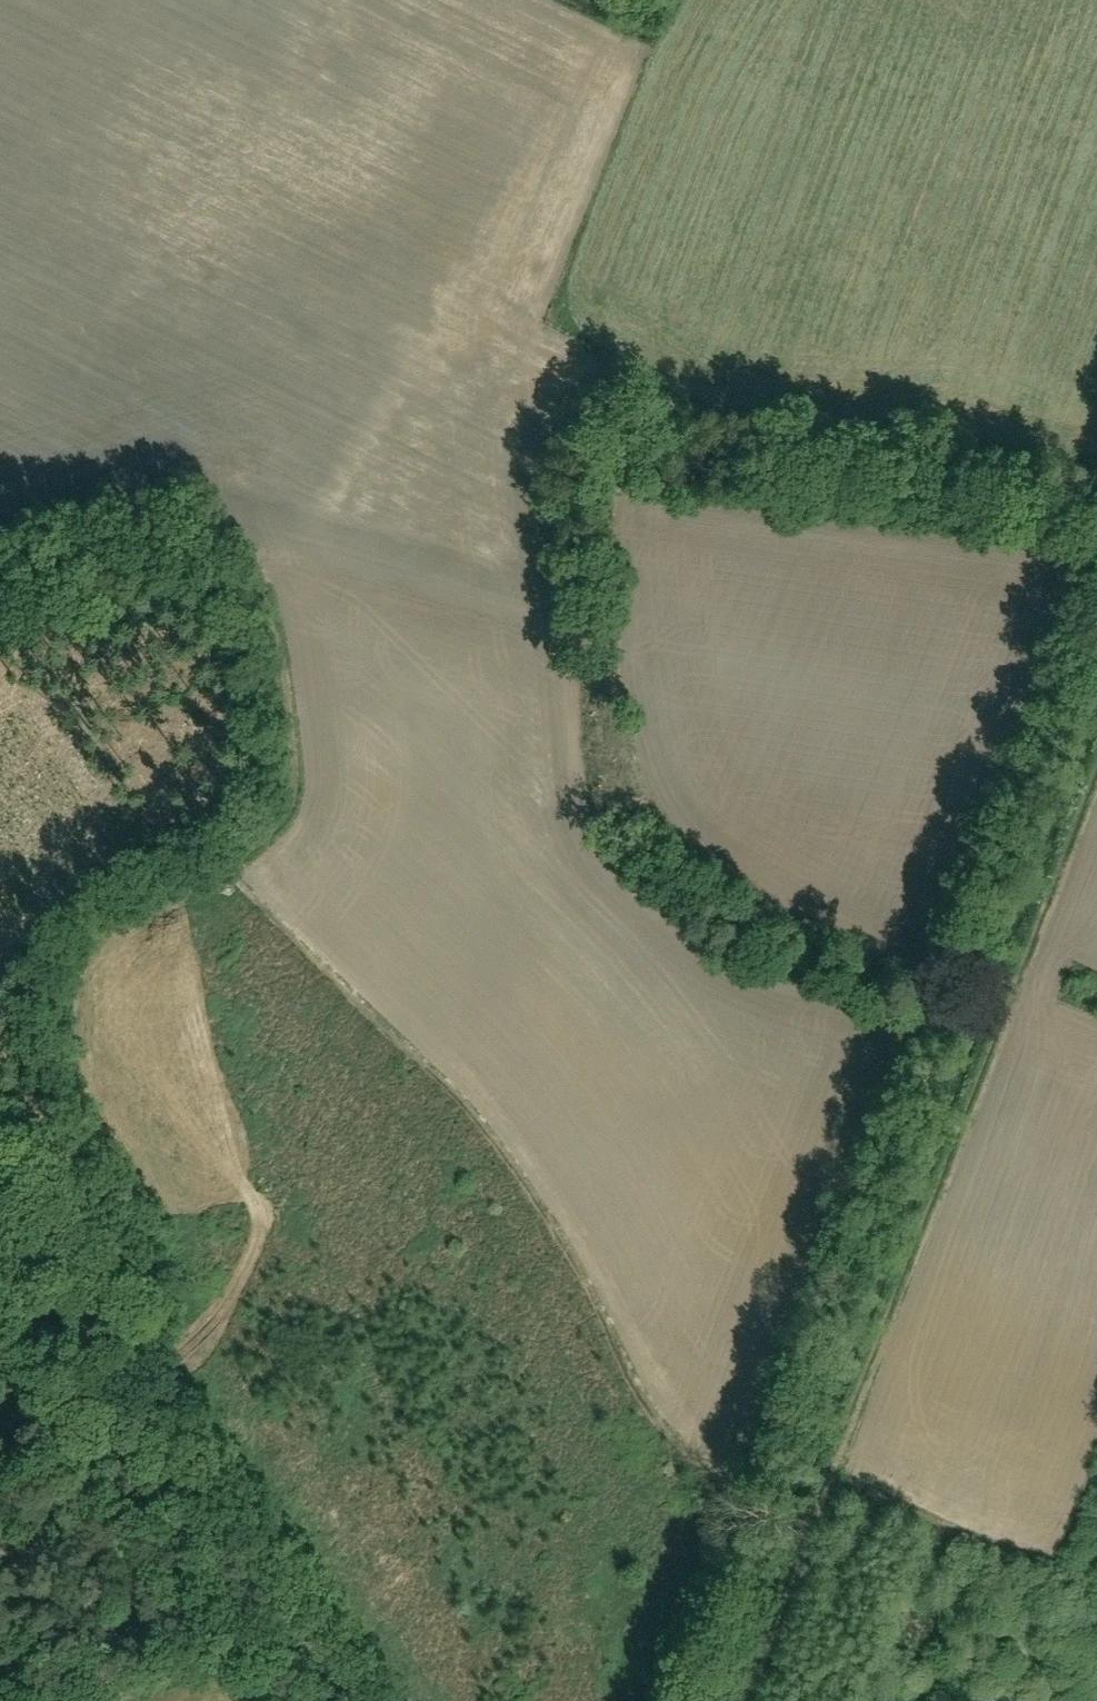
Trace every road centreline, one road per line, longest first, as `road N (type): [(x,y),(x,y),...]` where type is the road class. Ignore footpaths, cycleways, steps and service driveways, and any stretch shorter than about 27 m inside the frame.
road 1 (track): [(300,1631),(0,1219)]
road 2 (unclassified): [(84,1700),(277,1630),(300,1631),(328,1652),(364,1700)]

